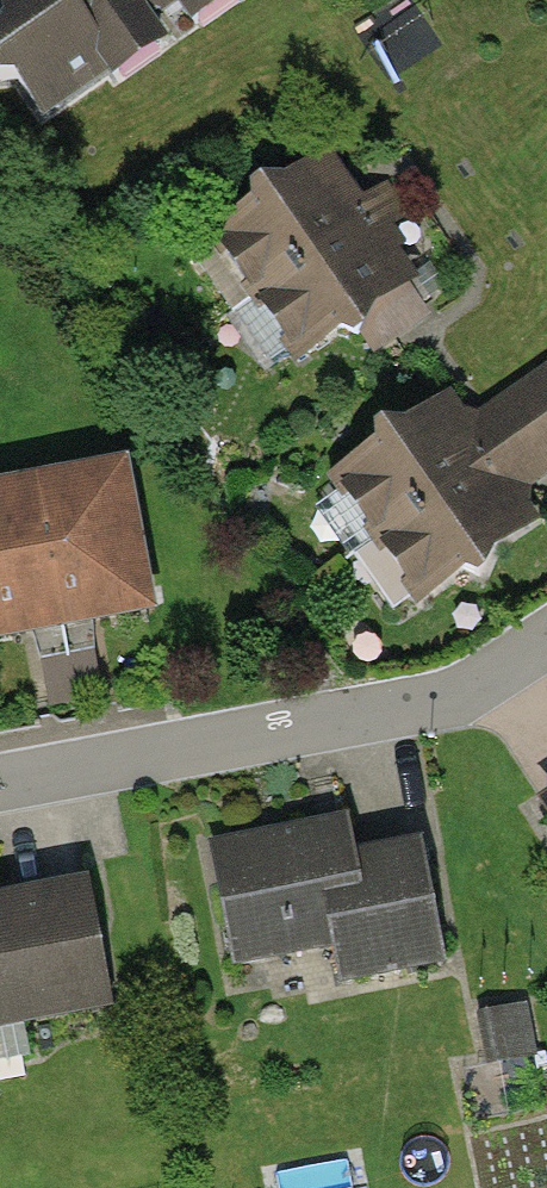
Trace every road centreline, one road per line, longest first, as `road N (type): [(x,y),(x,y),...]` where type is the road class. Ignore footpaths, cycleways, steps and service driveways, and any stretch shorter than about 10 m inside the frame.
road 1 (residential): [(546,635),(479,681),(419,707),(0,784)]

